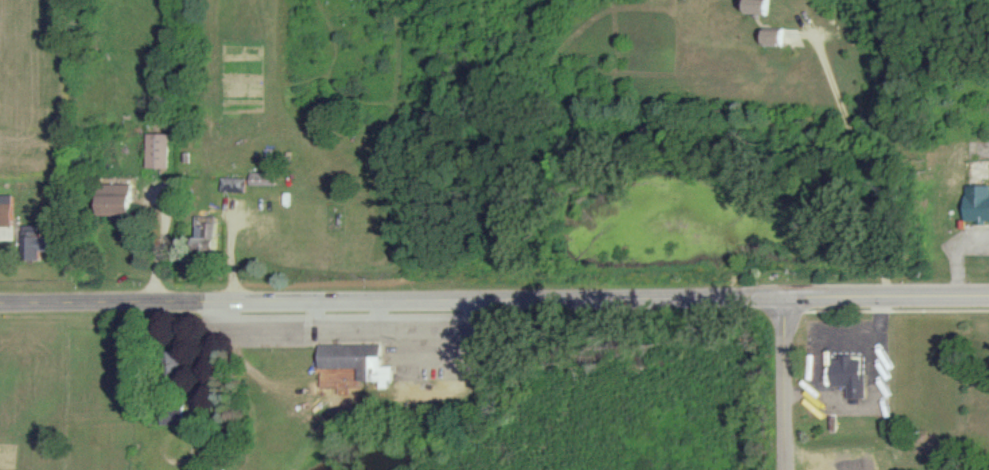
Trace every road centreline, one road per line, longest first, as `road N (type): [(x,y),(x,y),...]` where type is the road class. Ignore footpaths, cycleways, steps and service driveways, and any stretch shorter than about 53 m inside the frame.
road 1 (tertiary): [(0,302),(988,296)]
road 2 (residential): [(790,469),(791,297)]

